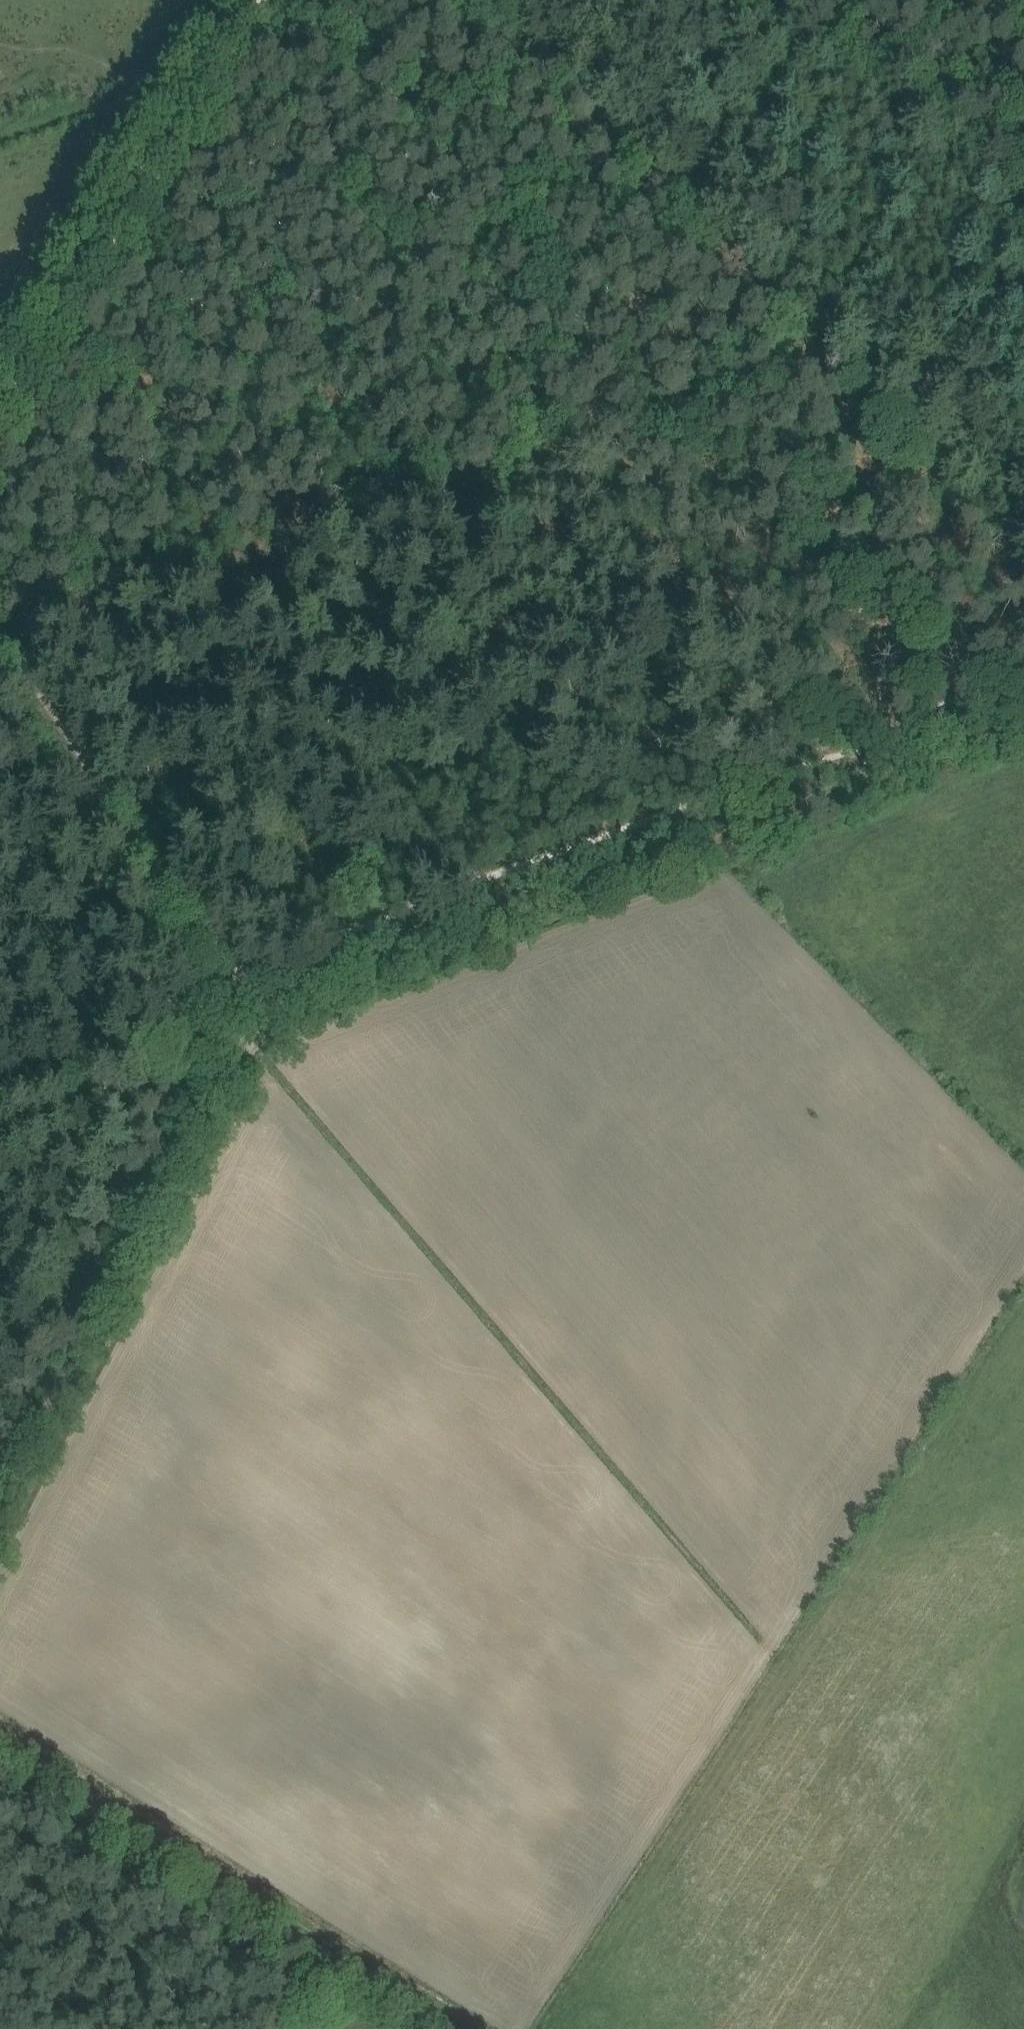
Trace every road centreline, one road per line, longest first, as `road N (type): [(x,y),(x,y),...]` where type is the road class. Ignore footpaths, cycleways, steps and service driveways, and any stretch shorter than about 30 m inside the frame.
road 1 (track): [(0,1741),(450,2028)]
road 2 (track): [(258,0),(0,435)]

